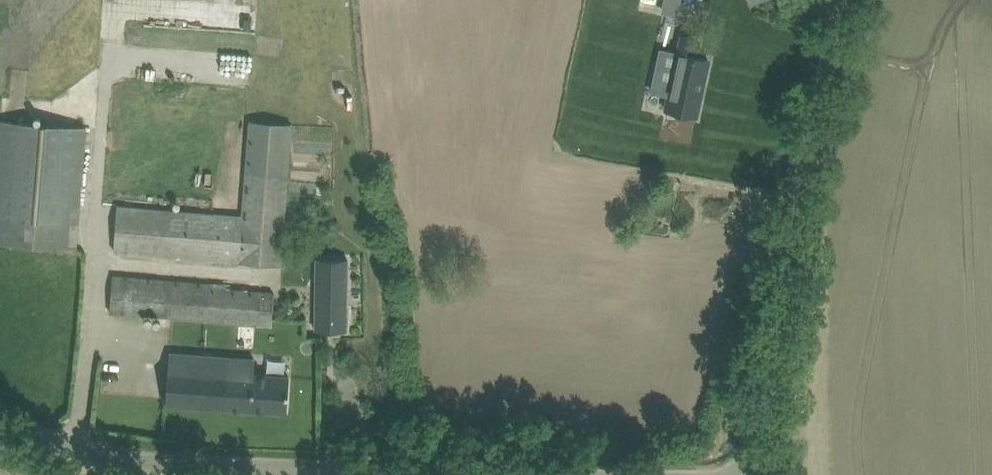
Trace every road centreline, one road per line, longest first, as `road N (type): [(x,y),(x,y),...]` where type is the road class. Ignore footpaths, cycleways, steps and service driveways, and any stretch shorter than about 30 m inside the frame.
road 1 (unclassified): [(749,468),(844,0)]
road 2 (unclassified): [(342,474),(83,462),(0,423)]

